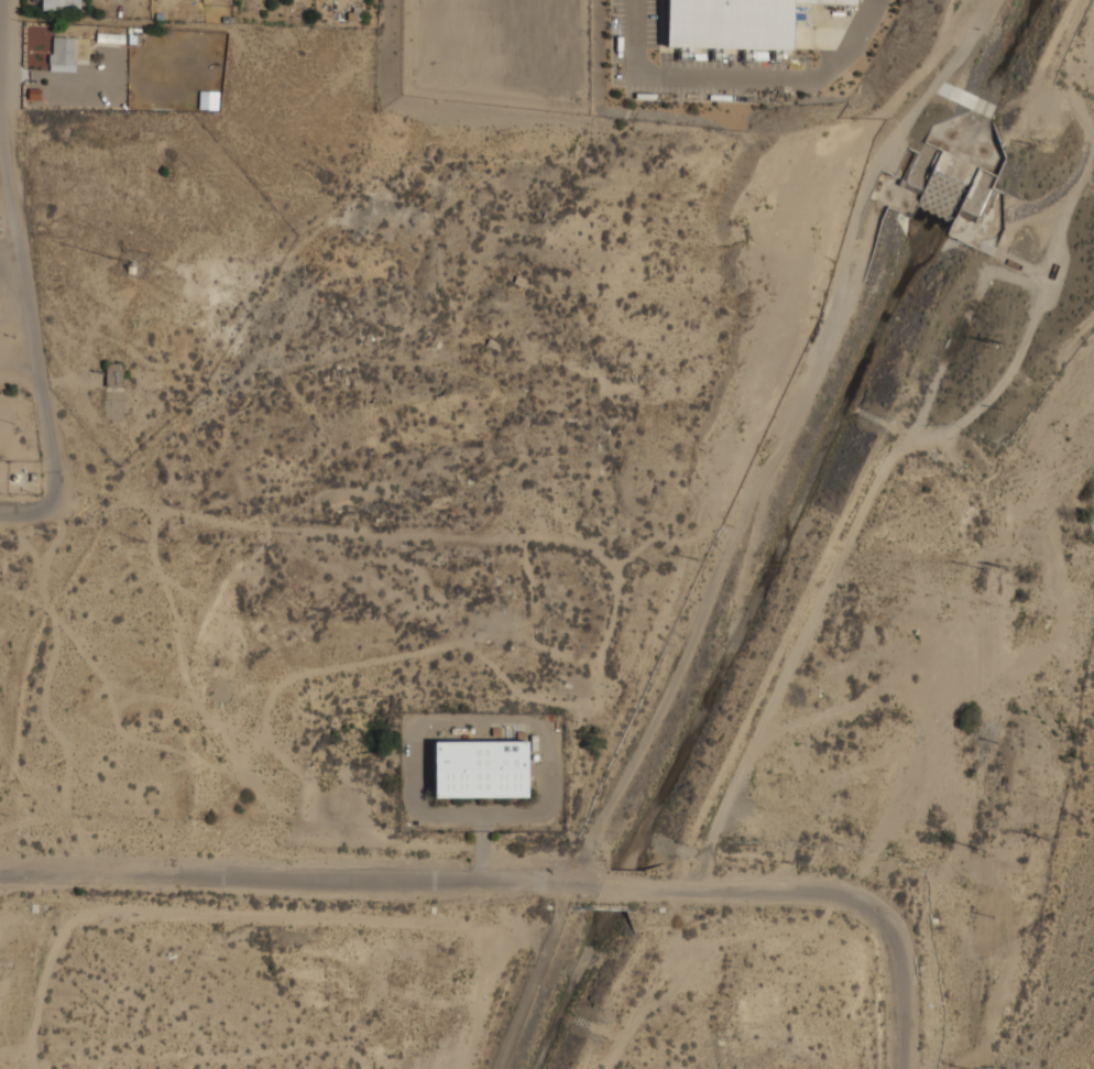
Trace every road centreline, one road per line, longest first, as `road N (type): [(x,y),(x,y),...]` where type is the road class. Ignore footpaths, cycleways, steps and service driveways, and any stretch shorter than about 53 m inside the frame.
road 1 (residential): [(599,891),(533,877),(0,880)]
road 2 (residential): [(5,0),(2,120),(55,498)]
road 3 (residential): [(887,919),(832,891),(633,891)]
road 4 (residential): [(905,1068),(898,947),(887,919)]

